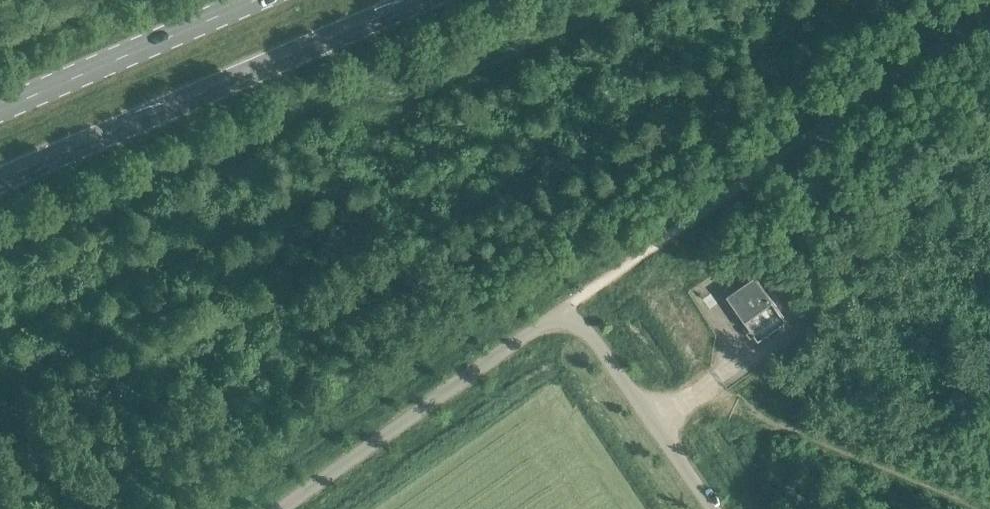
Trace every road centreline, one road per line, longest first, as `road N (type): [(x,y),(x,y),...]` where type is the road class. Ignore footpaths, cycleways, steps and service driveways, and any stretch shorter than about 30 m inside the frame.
road 1 (trunk): [(0,179),(417,0)]
road 2 (residential): [(283,508),(566,309)]
road 3 (trunk): [(260,0),(0,112)]
road 4 (residential): [(709,508),(566,309)]

